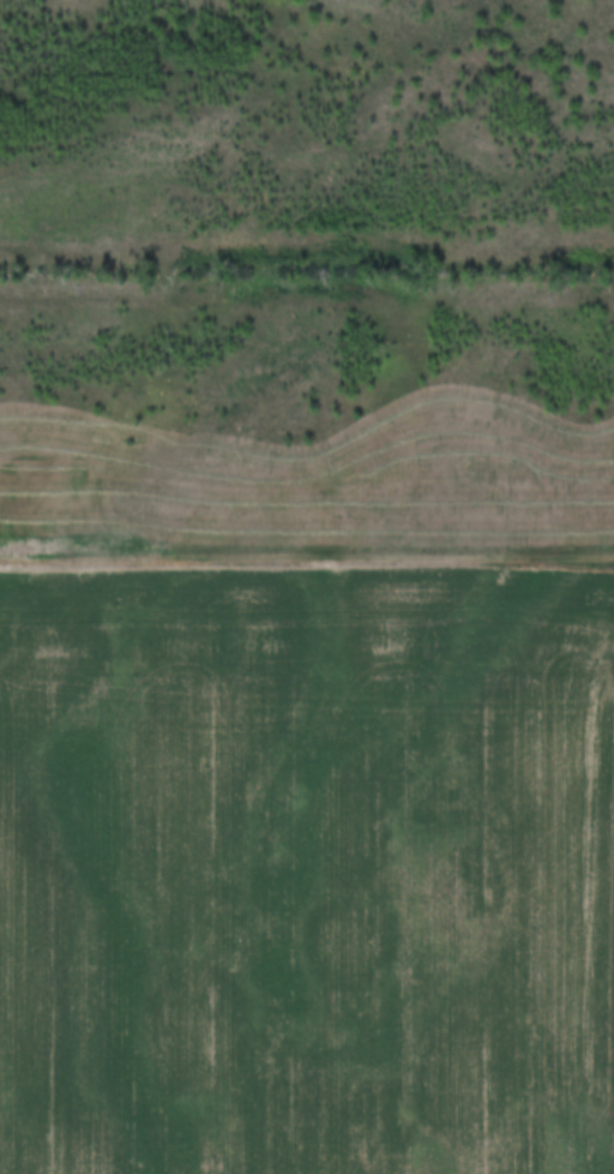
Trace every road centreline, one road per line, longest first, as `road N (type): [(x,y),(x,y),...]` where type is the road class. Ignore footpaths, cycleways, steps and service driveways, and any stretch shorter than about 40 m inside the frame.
road 1 (track): [(613,560),(0,557)]

